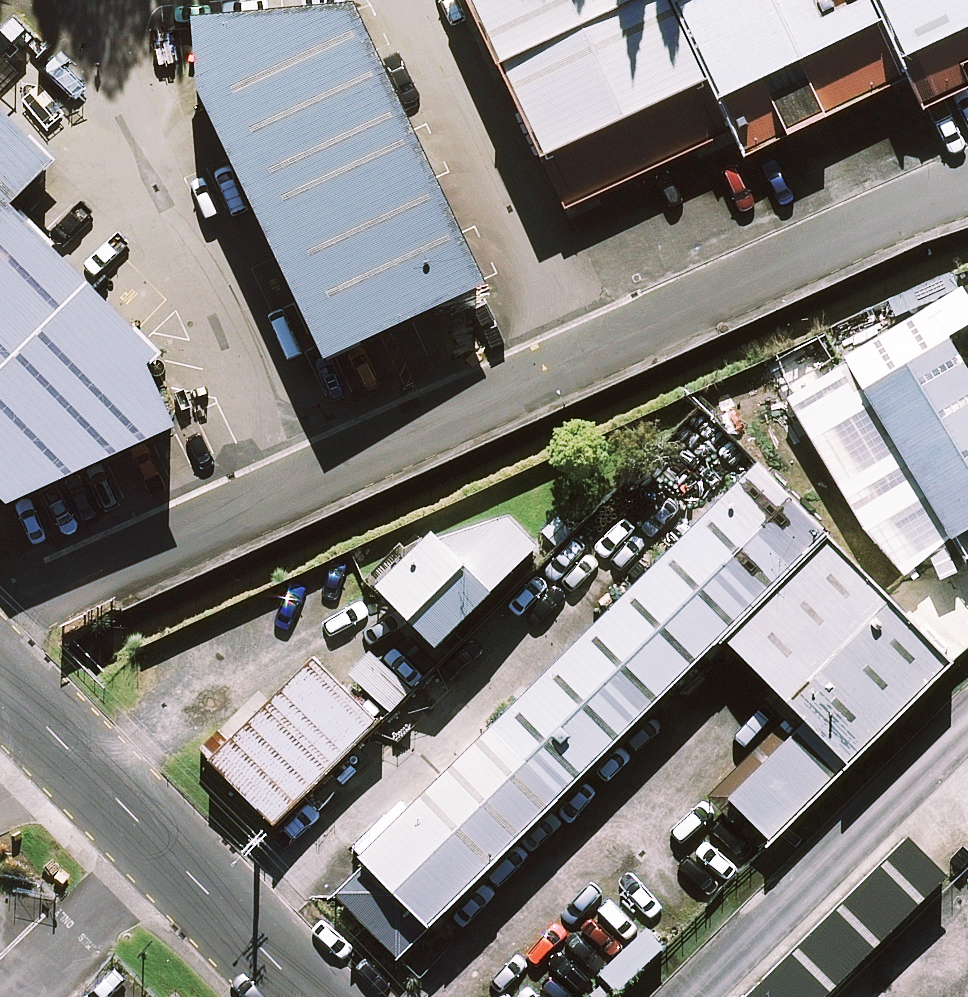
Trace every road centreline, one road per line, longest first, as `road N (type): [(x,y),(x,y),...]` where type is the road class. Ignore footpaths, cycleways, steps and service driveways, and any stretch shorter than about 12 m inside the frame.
road 1 (residential): [(967,188),(0,627)]
road 2 (tertiary): [(307,996),(0,687)]

